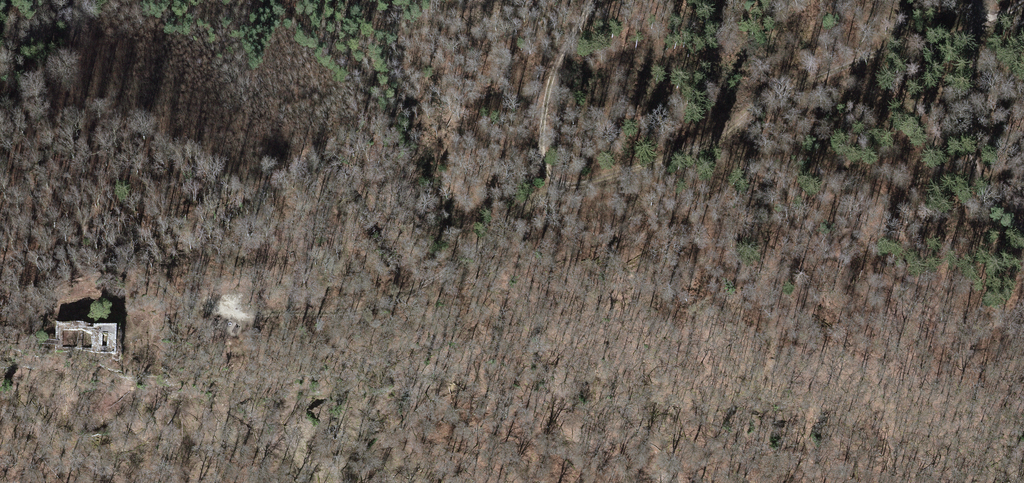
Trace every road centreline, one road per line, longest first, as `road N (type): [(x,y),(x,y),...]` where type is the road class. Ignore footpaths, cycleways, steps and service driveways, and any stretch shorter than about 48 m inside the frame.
road 1 (track): [(231,301),(276,314),(393,300),(436,279),(538,200),(547,95),(595,0)]
road 2 (track): [(977,32),(872,57),(761,106),(697,153),(538,200)]
road 3 (track): [(1023,226),(995,210),(968,145),(977,32)]
road 4 (track): [(120,0),(0,113)]

